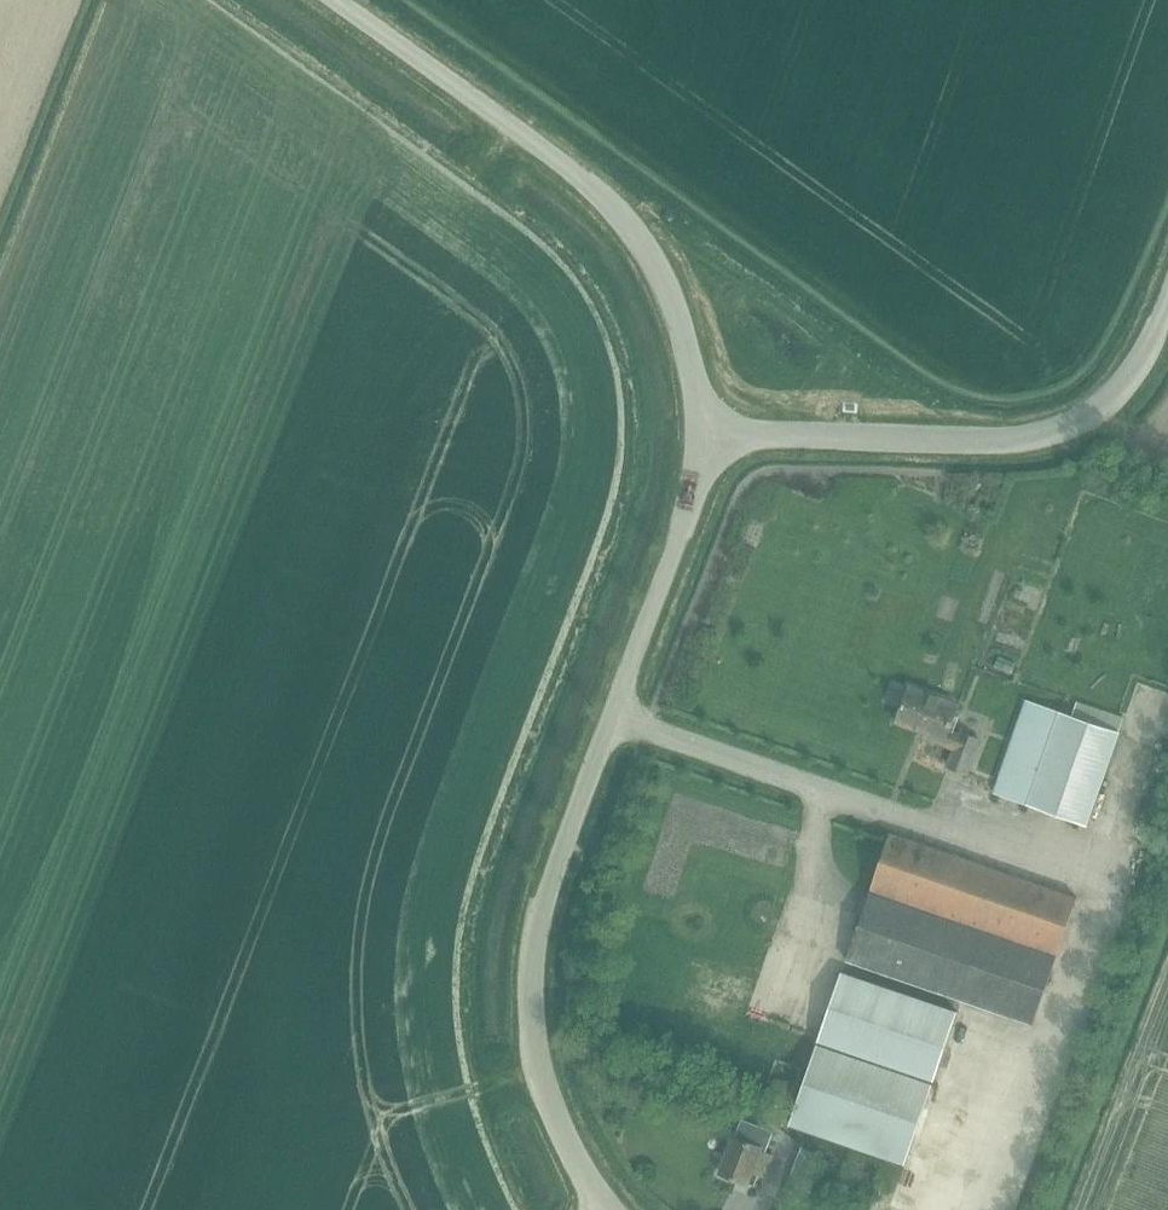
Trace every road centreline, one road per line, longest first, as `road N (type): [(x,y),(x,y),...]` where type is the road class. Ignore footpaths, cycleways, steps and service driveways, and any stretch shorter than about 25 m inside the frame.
road 1 (tertiary): [(598,1209),(541,1085),(532,1010),(537,919),(694,507),(708,437)]
road 2 (tertiary): [(708,437),(683,330),(619,212),(333,0)]
road 3 (unclassified): [(708,437),(1037,436),(1082,418),(1117,386),(1150,344),(1167,290)]

